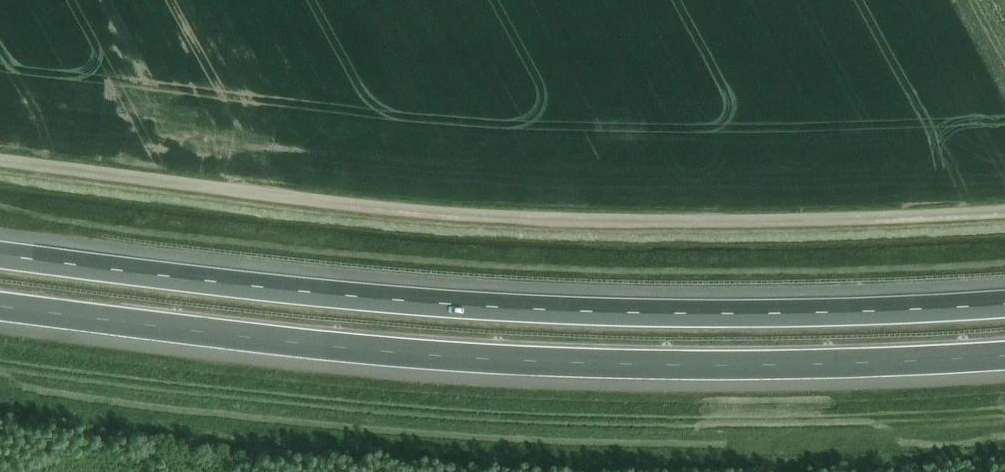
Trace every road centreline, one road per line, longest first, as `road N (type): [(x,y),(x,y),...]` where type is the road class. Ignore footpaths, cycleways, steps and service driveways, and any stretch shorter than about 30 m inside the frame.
road 1 (unclassified): [(0,158),(518,220),(692,224),(1004,210)]
road 2 (motorway): [(1004,301),(747,314),(565,313),(200,282),(0,256)]
road 3 (motorway): [(0,307),(416,355),(715,364),(1004,355)]

